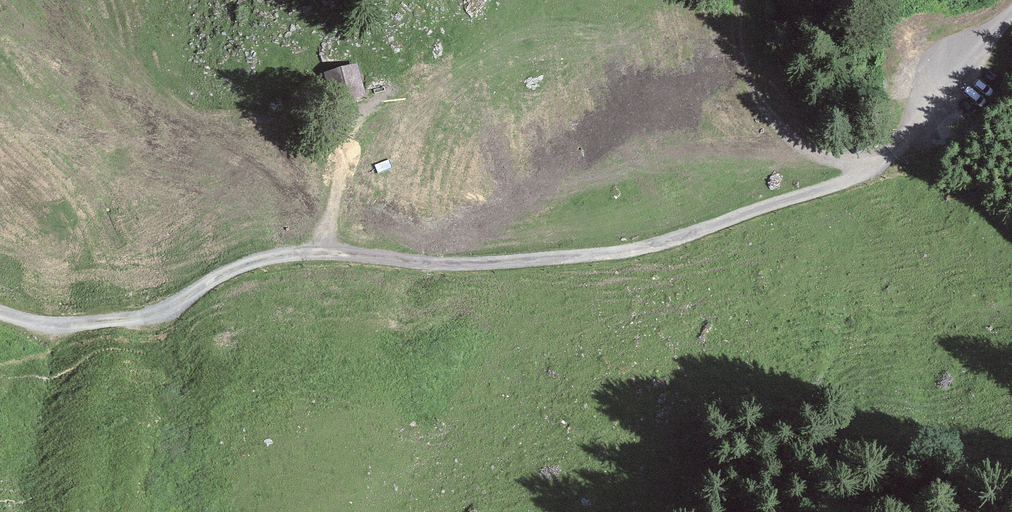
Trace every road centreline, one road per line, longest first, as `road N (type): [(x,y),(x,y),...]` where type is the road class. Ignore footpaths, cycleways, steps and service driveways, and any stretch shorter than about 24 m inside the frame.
road 1 (track): [(0,313),(52,326),(153,317),(242,267),(286,254),(503,264),(615,253),(861,170)]
road 2 (track): [(744,0),(734,33),(765,108),(807,149),(861,170)]
road 3 (unclassified): [(861,170),(1011,14)]
road 4 (track): [(320,253),(353,126),(413,75)]

